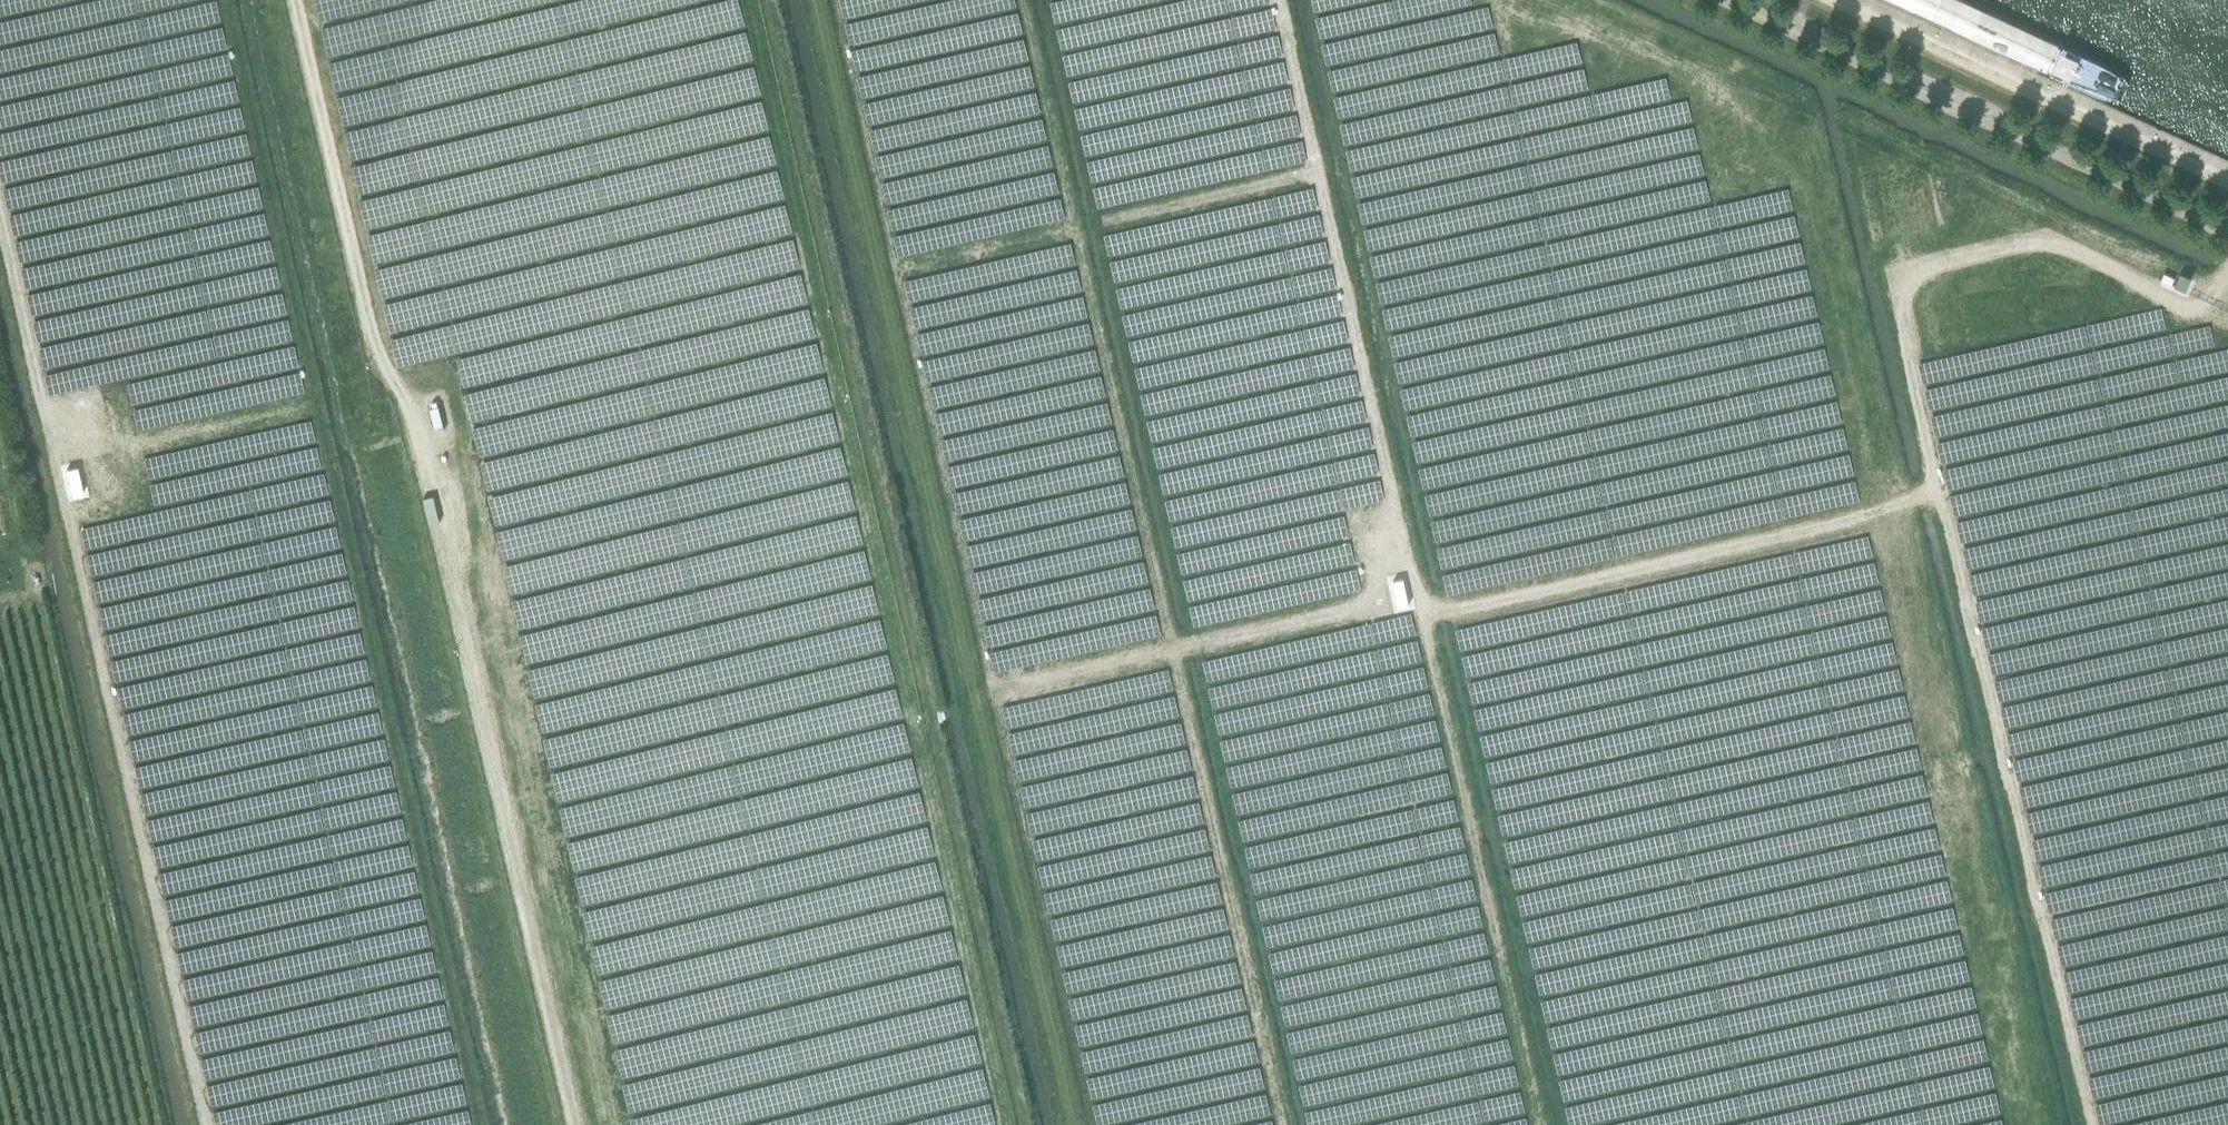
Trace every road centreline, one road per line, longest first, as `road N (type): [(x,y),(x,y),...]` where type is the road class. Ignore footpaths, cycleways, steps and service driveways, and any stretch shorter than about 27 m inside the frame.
road 1 (unclassified): [(2227,232),(1727,0)]

